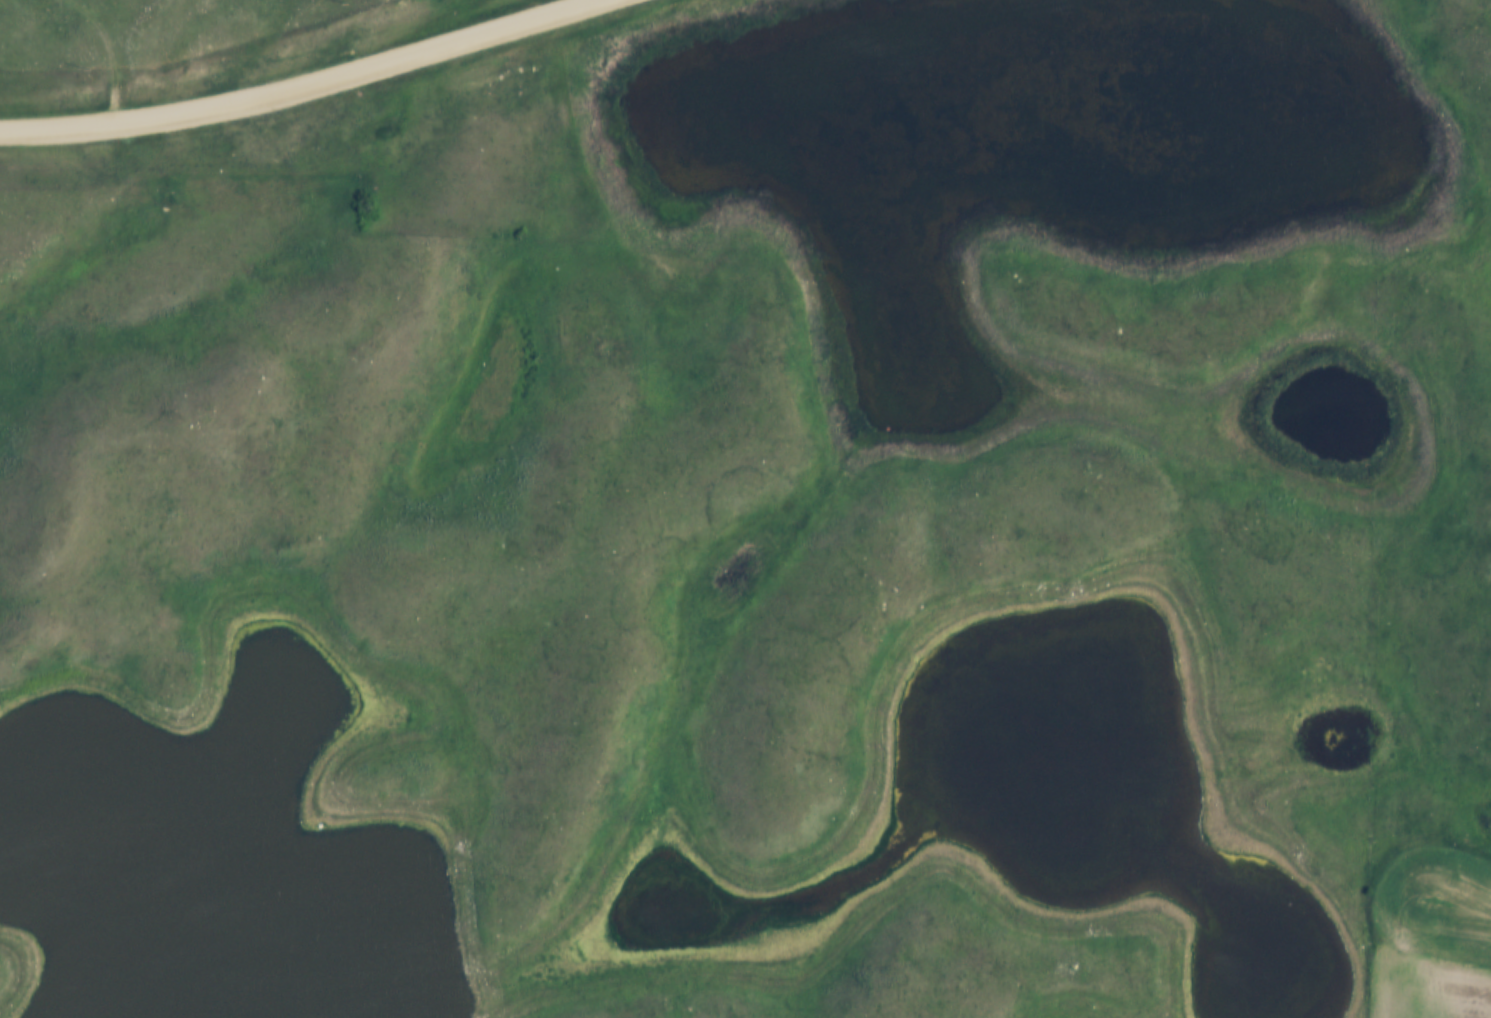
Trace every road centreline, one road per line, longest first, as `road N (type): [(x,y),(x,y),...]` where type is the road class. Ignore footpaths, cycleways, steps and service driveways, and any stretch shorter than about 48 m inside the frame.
road 1 (residential): [(611,0),(494,37),(189,108),(105,123),(0,126)]

